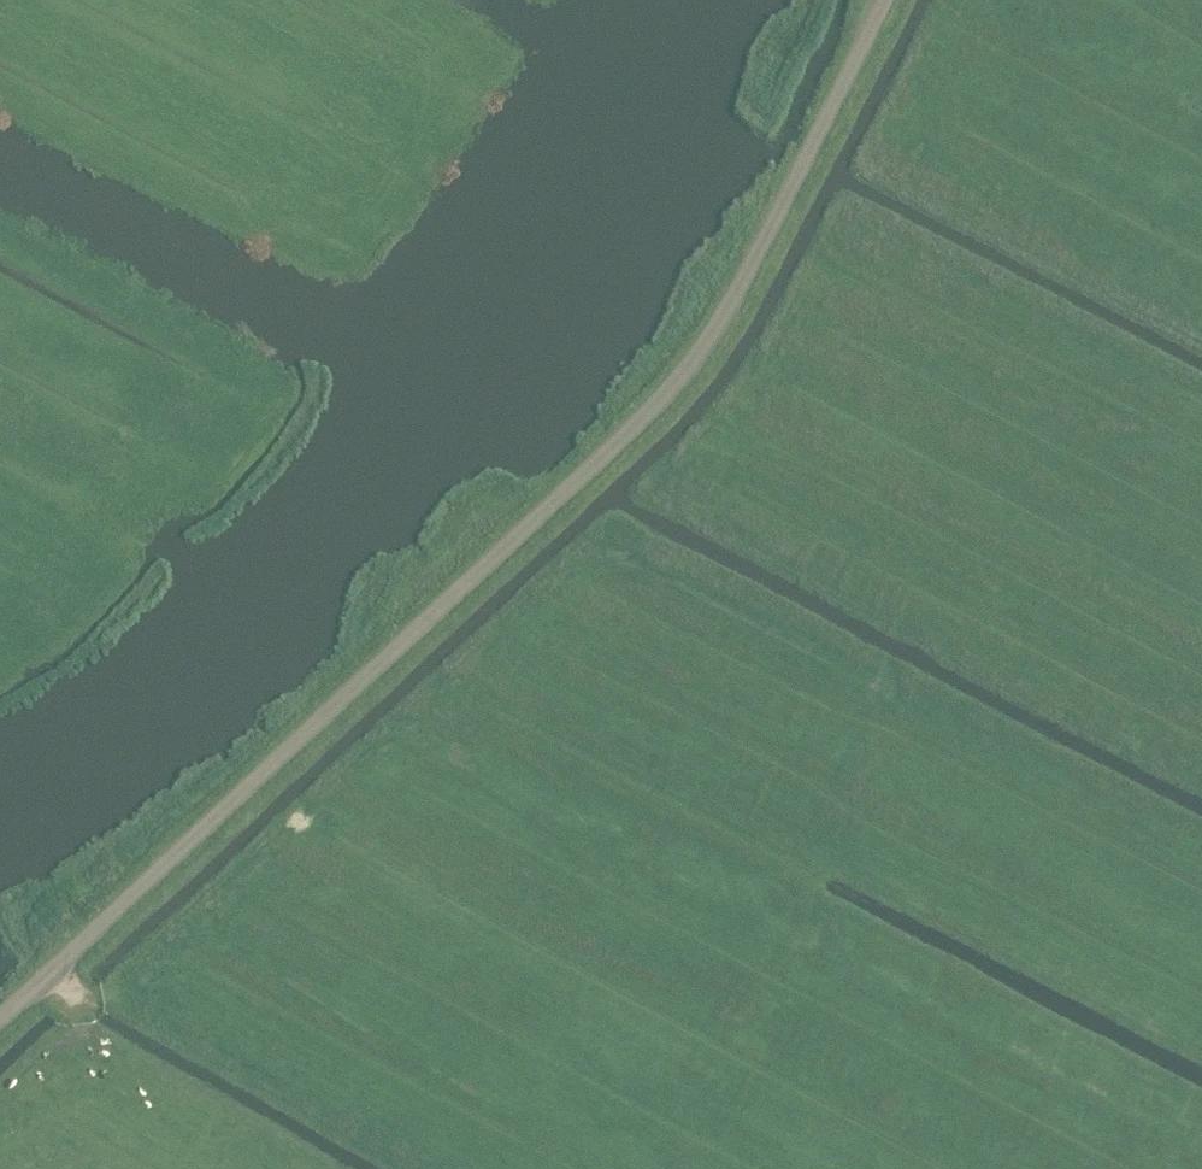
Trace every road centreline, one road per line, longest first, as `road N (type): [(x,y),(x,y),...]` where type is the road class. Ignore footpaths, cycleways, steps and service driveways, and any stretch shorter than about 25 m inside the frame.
road 1 (unclassified): [(0,1018),(210,825),(285,742),(627,428),(702,348),(884,0)]

